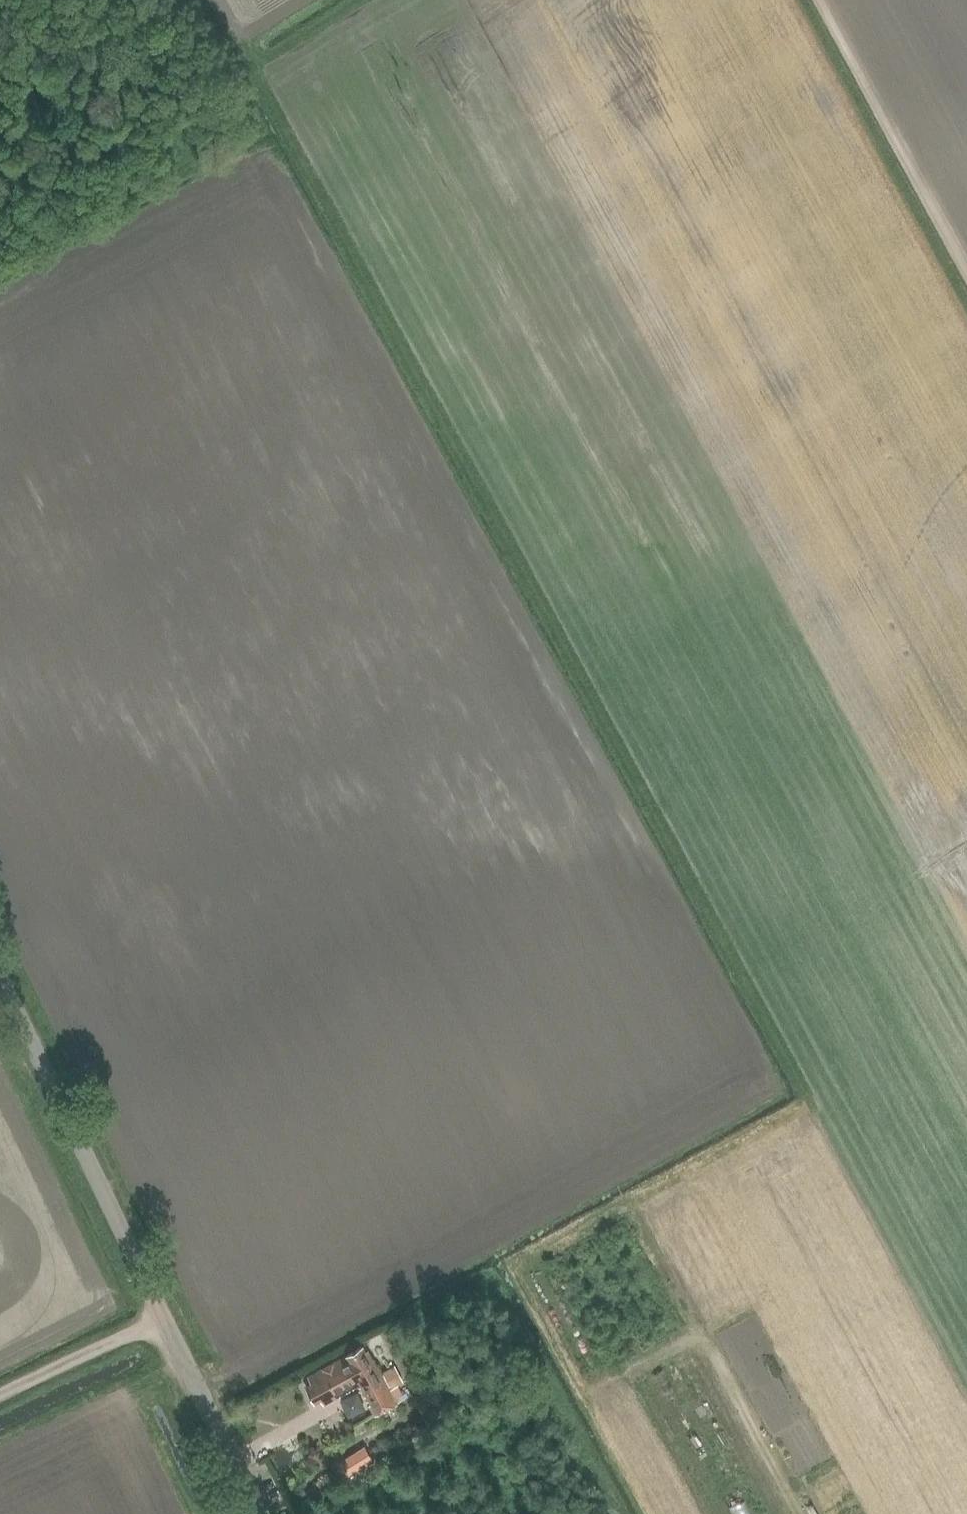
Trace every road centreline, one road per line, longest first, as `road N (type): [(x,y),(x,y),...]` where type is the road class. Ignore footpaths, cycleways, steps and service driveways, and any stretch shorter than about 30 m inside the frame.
road 1 (unclassified): [(254,1513),(0,989)]
road 2 (track): [(966,262),(826,0)]
road 3 (track): [(159,1320),(0,1398)]

